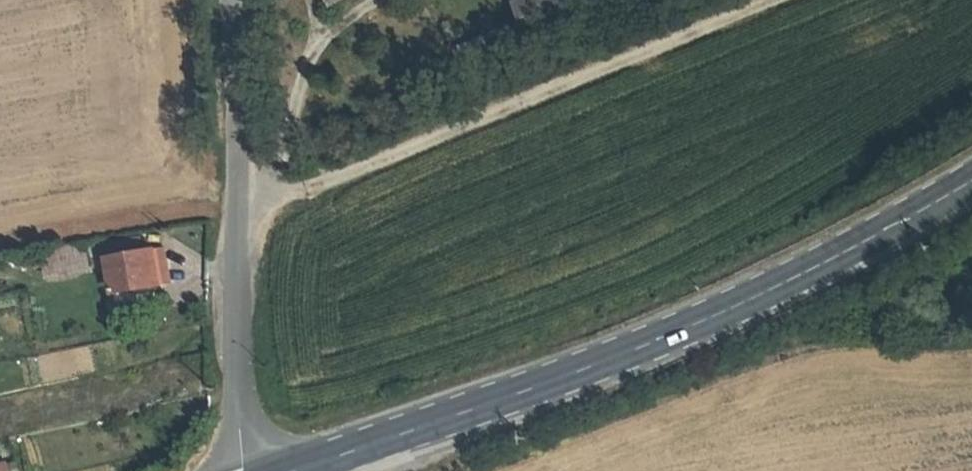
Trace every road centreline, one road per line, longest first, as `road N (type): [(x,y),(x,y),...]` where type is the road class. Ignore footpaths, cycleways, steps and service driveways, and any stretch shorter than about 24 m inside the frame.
road 1 (secondary): [(971,196),(680,343),(316,470)]
road 2 (track): [(243,221),(766,0)]
road 3 (unclassified): [(248,470),(241,125),(230,0)]

